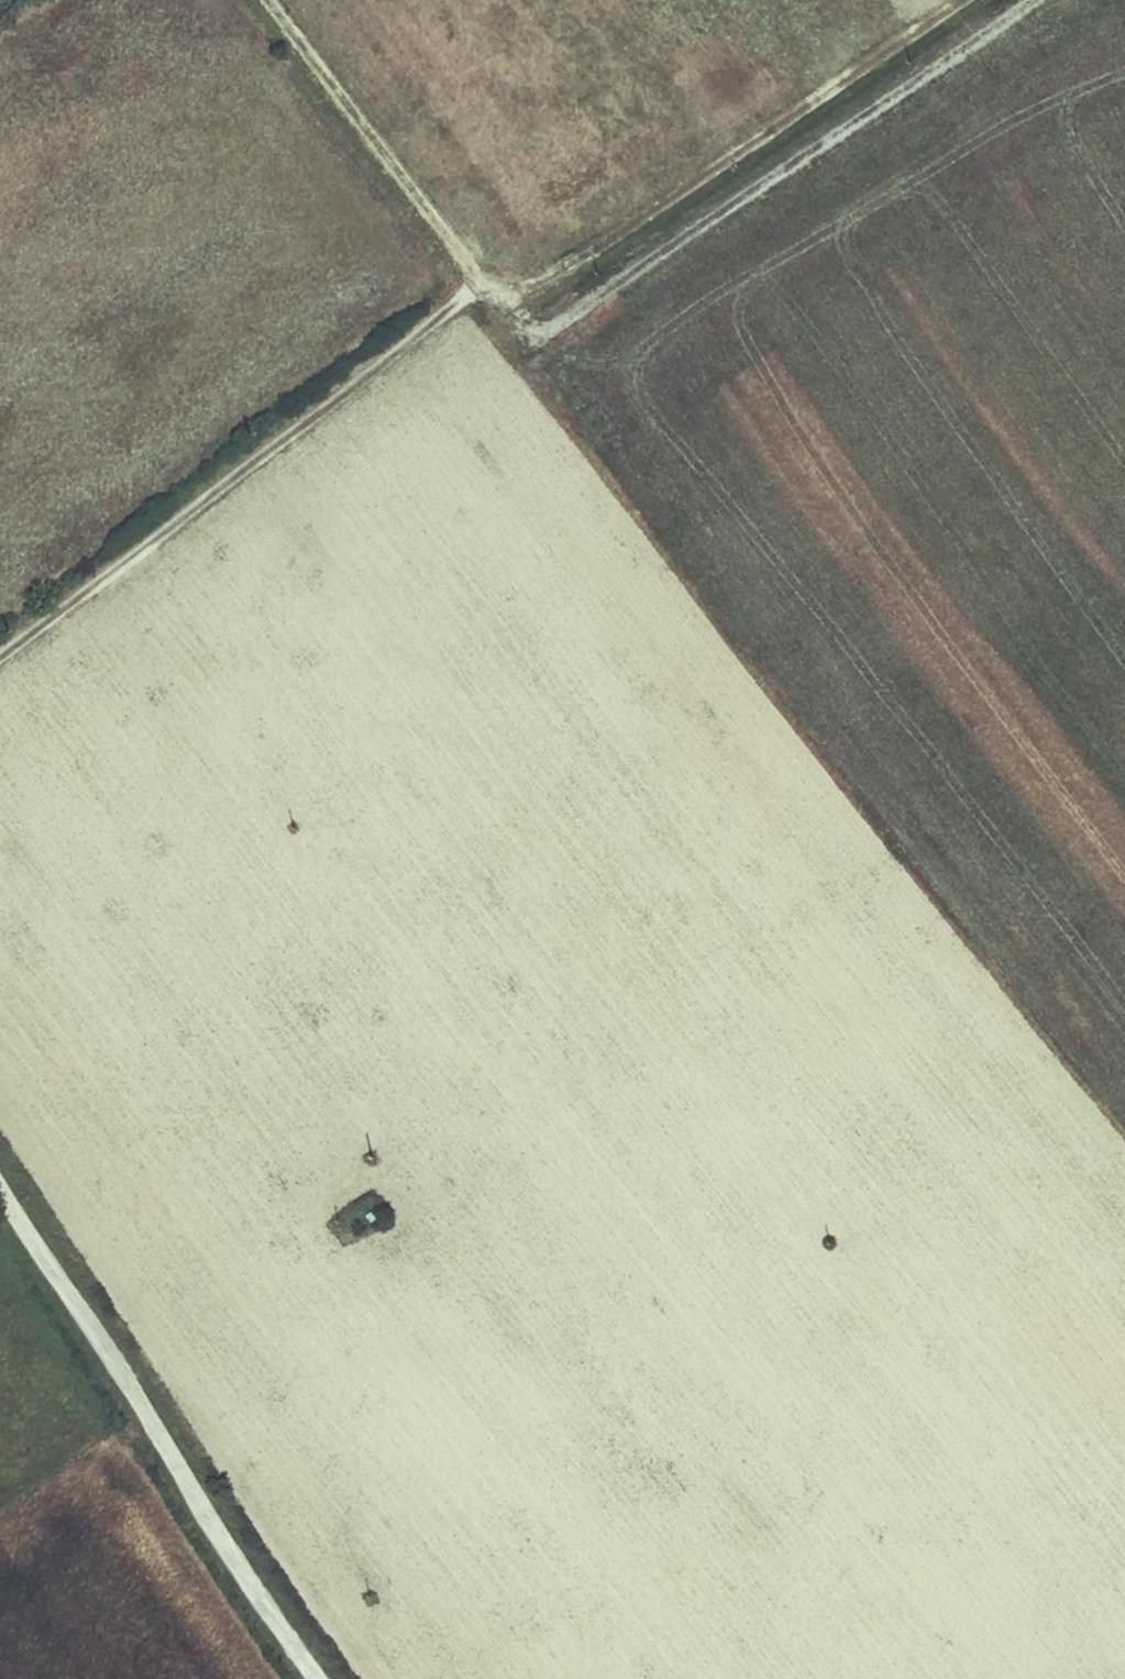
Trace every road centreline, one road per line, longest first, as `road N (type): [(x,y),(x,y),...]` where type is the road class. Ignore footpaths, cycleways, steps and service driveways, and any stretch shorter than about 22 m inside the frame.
road 1 (track): [(964,0),(580,263),(501,284),(473,282),(0,654)]
road 2 (track): [(473,282),(469,255),(277,0)]

